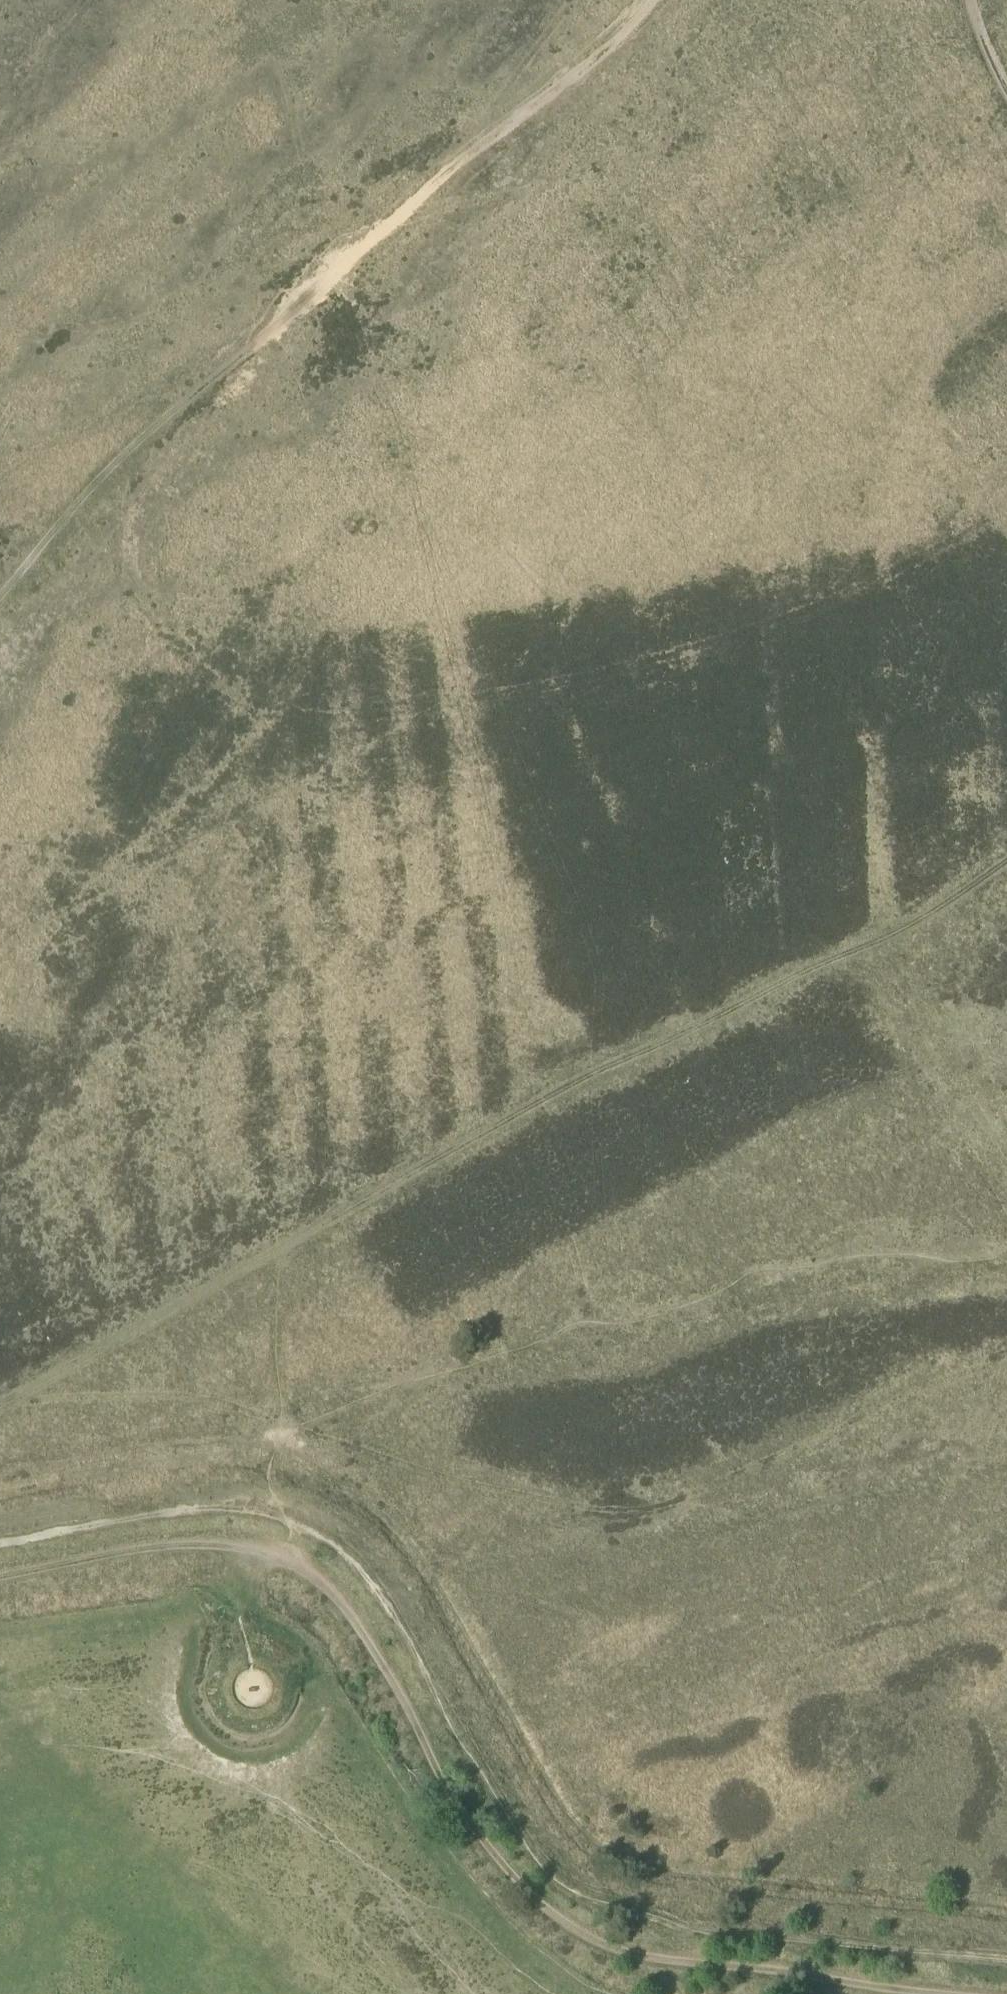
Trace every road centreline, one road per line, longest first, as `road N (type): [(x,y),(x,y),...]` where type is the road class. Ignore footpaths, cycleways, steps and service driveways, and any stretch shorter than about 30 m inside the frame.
road 1 (track): [(960,1993),(657,1954),(584,1927),(532,1894),(485,1839),(340,1594),(272,1548),(223,1536),(147,1540),(0,1567)]
road 2 (track): [(0,1399),(656,1037),(943,904),(1006,862)]
road 3 (track): [(641,0),(583,65),(490,132),(385,234),(204,386),(0,604)]
road 4 (track): [(412,205),(511,196),(714,130),(822,67),(909,41),(980,40)]

